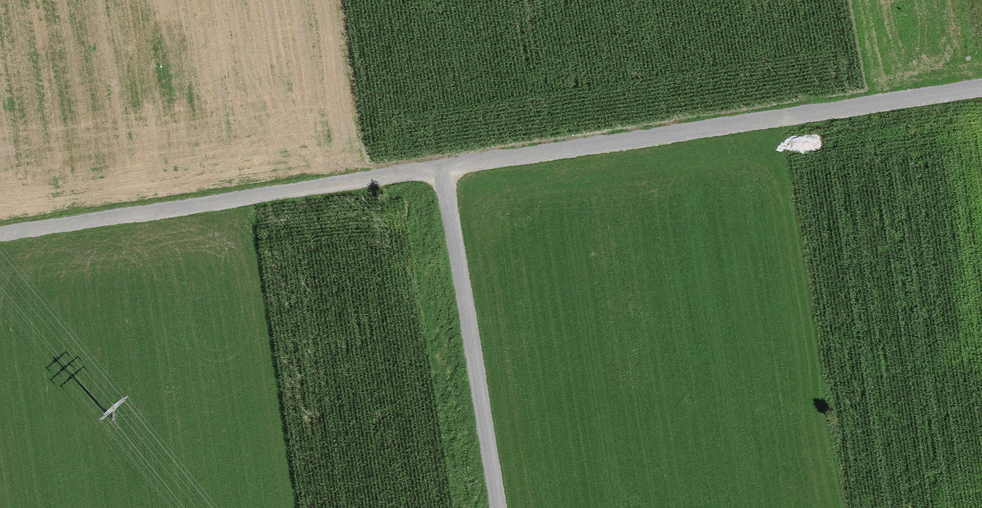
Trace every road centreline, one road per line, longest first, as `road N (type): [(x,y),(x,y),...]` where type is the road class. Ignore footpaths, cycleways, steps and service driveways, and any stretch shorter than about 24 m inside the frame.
road 1 (track): [(981,93),(443,178),(0,236)]
road 2 (track): [(443,178),(495,507)]

